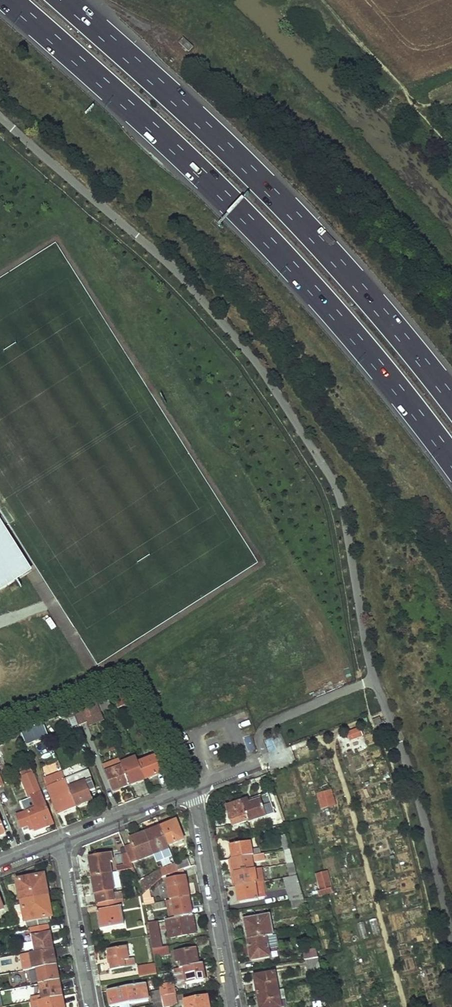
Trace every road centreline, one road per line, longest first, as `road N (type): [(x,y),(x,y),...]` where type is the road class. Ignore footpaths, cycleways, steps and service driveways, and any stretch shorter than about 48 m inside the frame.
road 1 (motorway): [(7,0),(257,230),(451,463)]
road 2 (motorway): [(451,402),(267,189),(63,0)]
road 3 (residential): [(193,788),(233,1006)]
road 4 (residential): [(60,841),(91,1006)]
road 5 (residential): [(60,841),(193,788)]

